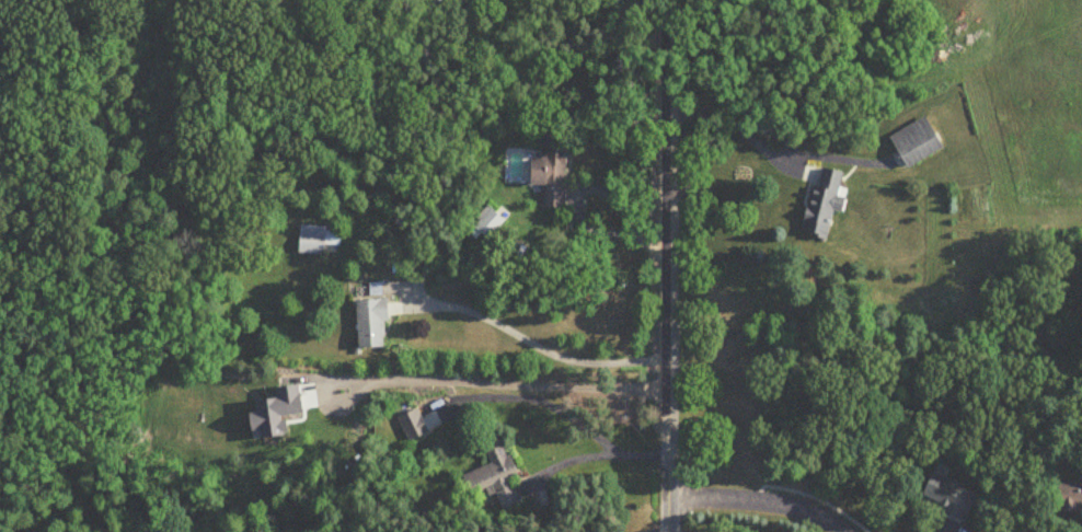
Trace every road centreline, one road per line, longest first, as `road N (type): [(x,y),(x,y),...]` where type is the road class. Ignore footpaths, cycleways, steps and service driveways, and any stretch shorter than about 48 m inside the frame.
road 1 (residential): [(667,0),(670,531)]
road 2 (residential): [(670,498),(760,499),(805,509),(847,531)]

